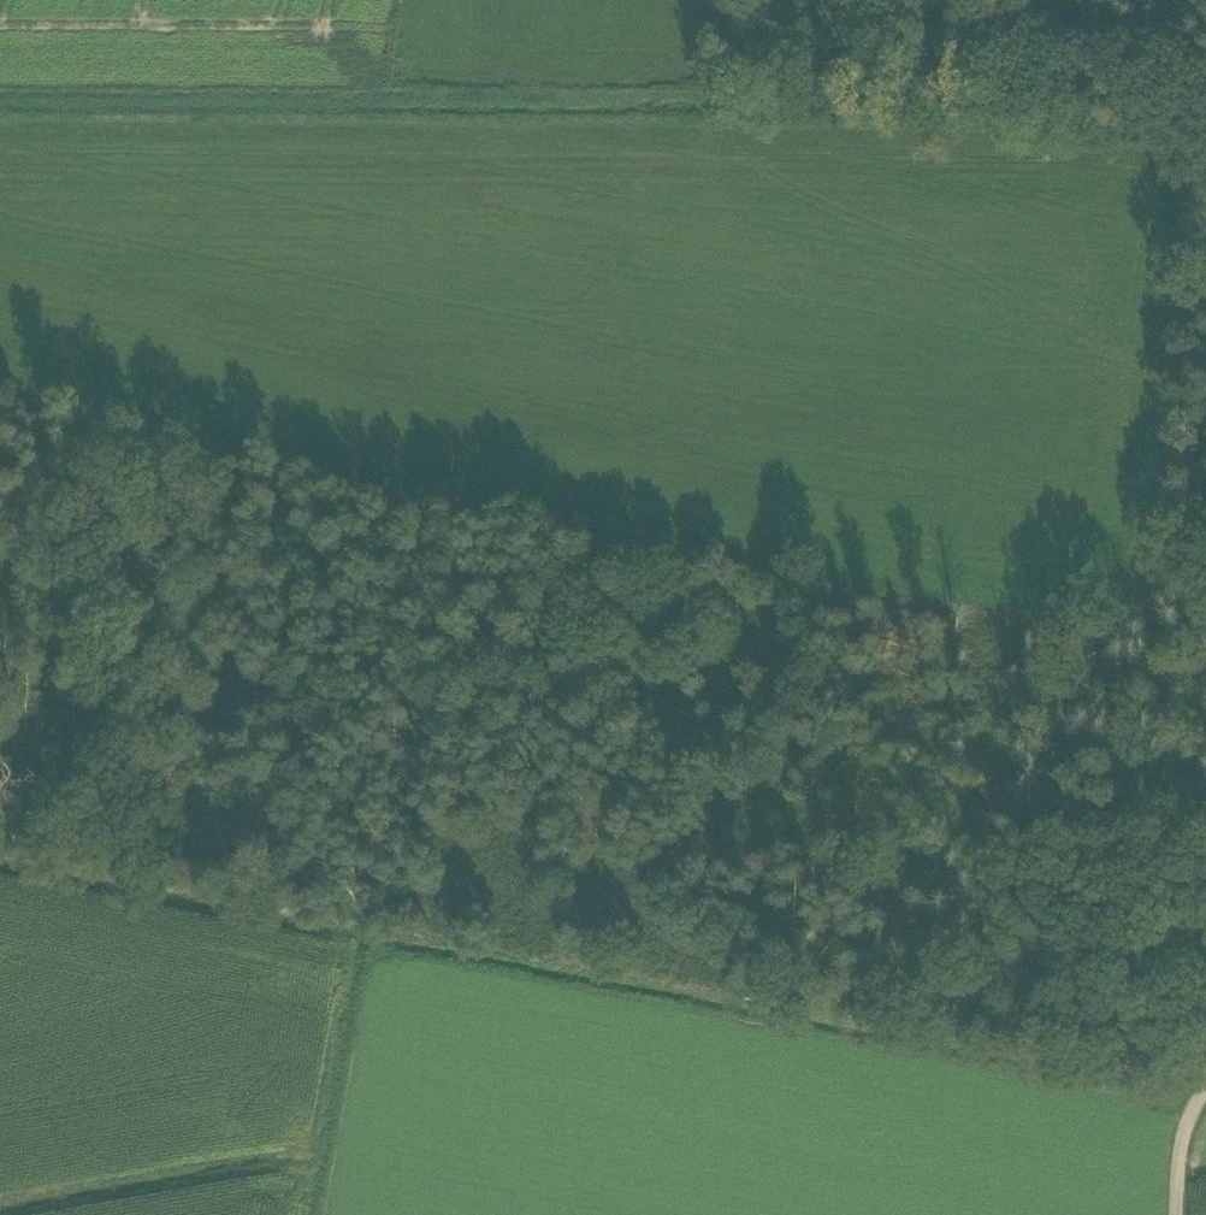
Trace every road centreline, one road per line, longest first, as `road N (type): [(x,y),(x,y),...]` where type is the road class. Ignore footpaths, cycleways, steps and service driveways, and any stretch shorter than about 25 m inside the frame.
road 1 (unclassified): [(1180,1214),(1187,1101),(1205,1083)]

